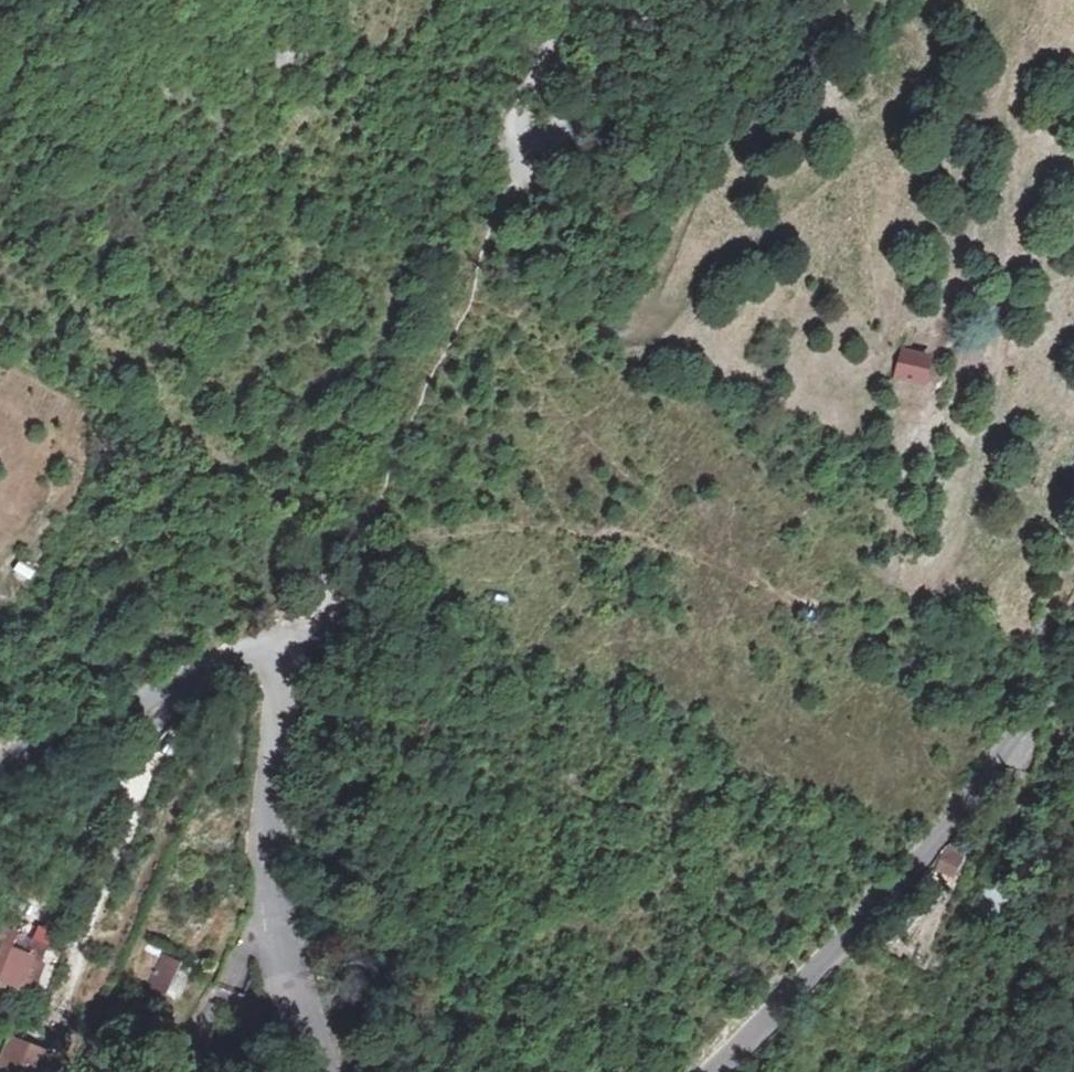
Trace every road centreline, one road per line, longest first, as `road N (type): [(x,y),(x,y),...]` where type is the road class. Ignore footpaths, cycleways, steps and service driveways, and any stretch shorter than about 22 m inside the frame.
road 1 (unclassified): [(333,1071),(290,944),(271,834),(286,704),(281,677),(263,658),(232,659),(183,678),(0,765)]
road 2 (unclassified): [(1073,678),(714,1071)]
road 3 (track): [(544,134),(568,116),(660,0)]
road 4 (track): [(570,0),(524,110),(523,125),(544,134)]

